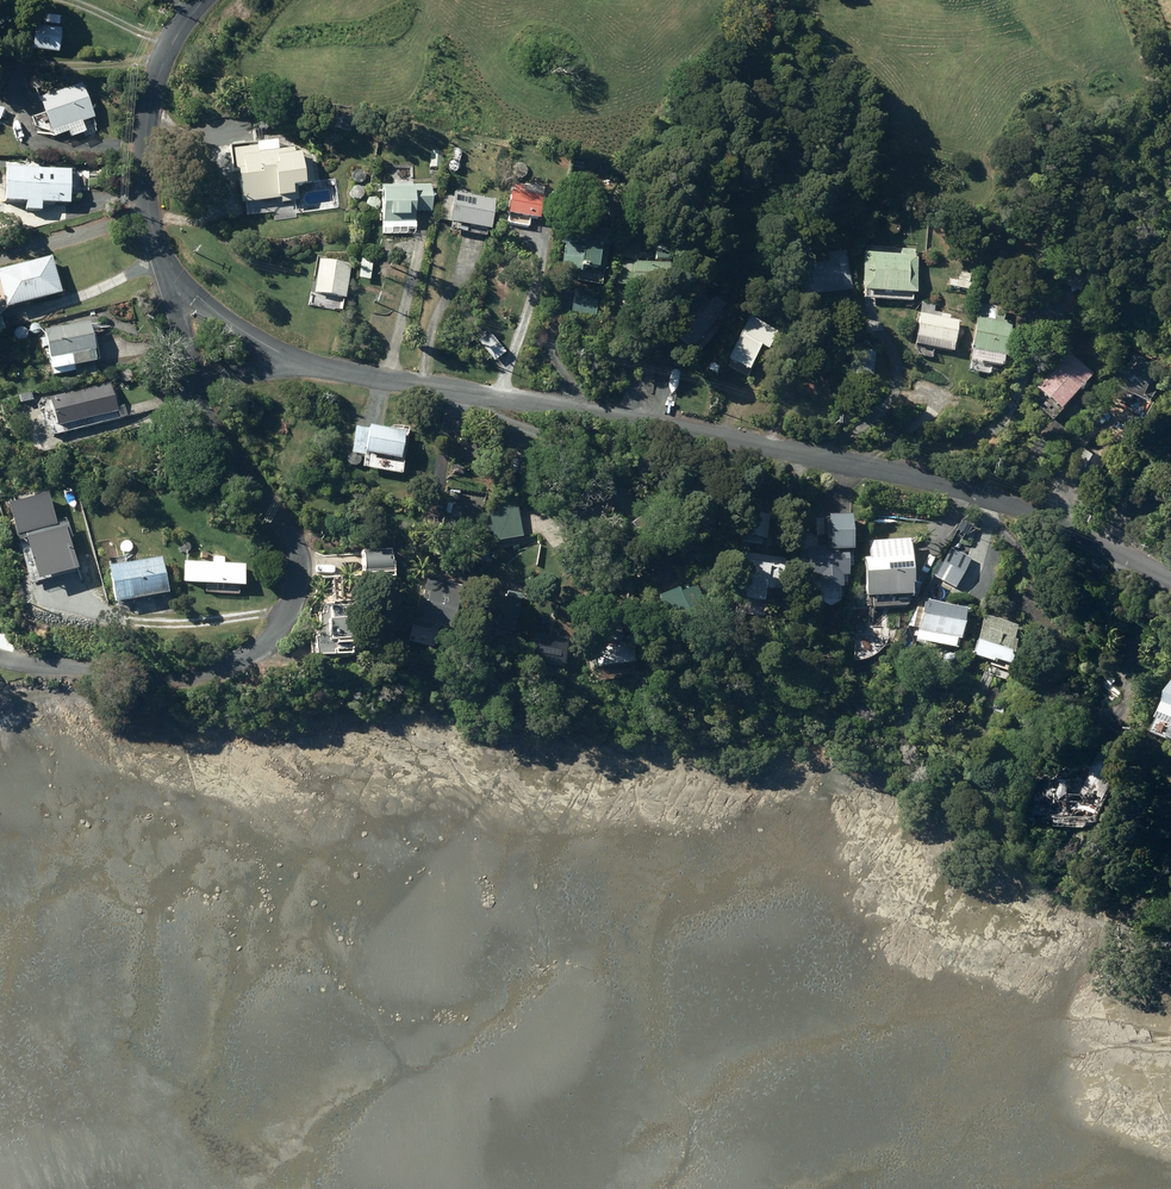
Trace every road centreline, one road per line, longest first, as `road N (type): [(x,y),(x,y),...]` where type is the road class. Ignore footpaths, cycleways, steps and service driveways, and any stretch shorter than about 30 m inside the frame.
road 1 (residential): [(1170,579),(1018,508),(897,473),(306,364),(228,321),(164,268)]
road 2 (unclassified): [(164,268),(213,420),(290,536),(299,581),(292,614),(247,660),(194,678),(0,657)]
road 3 (unclassified): [(202,0),(157,70),(150,107),(147,193),(164,268)]

